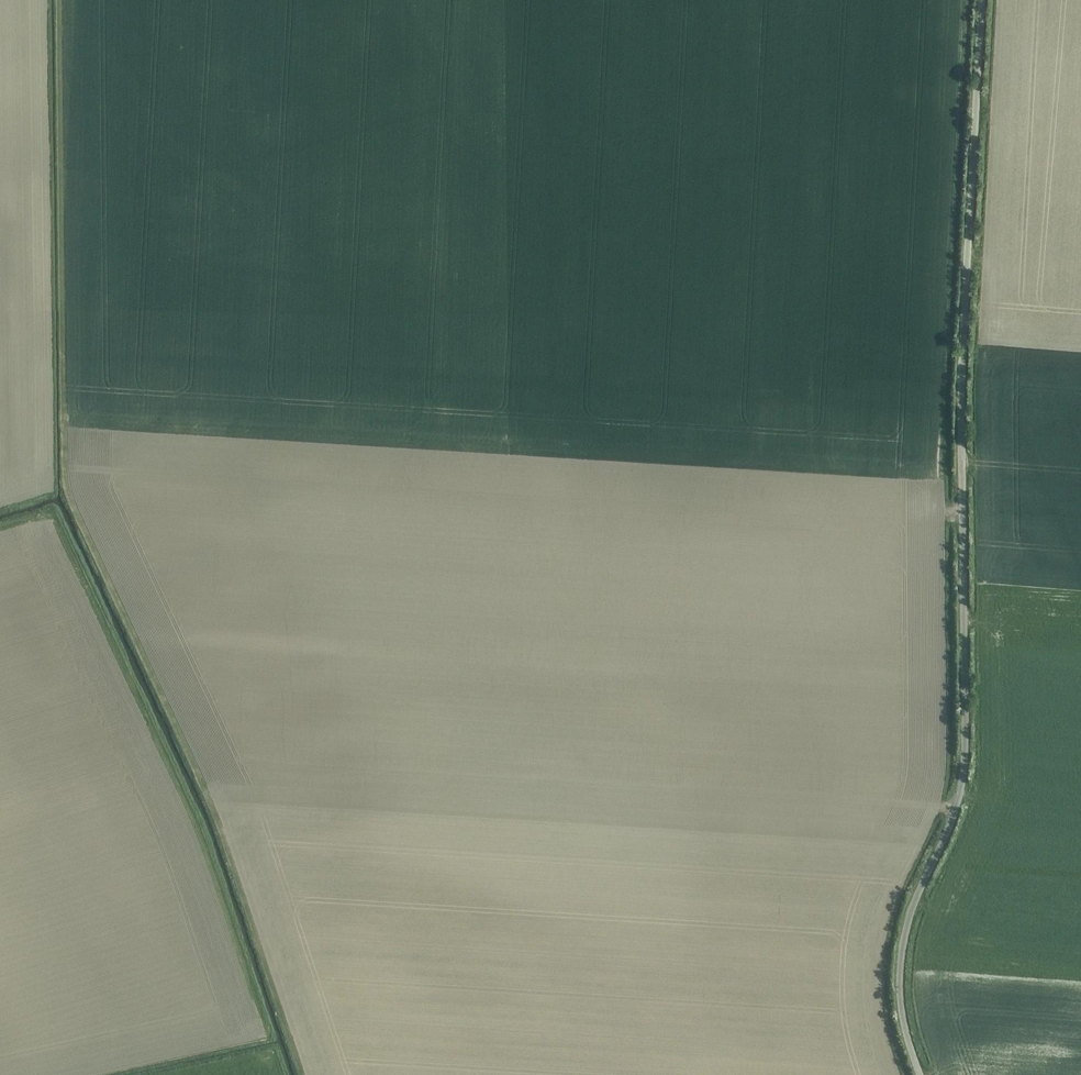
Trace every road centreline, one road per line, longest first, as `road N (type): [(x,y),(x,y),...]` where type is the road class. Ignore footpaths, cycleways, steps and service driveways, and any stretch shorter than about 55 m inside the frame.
road 1 (unclassified): [(920,1074),(901,1011),(899,965),(964,771),(984,0)]

